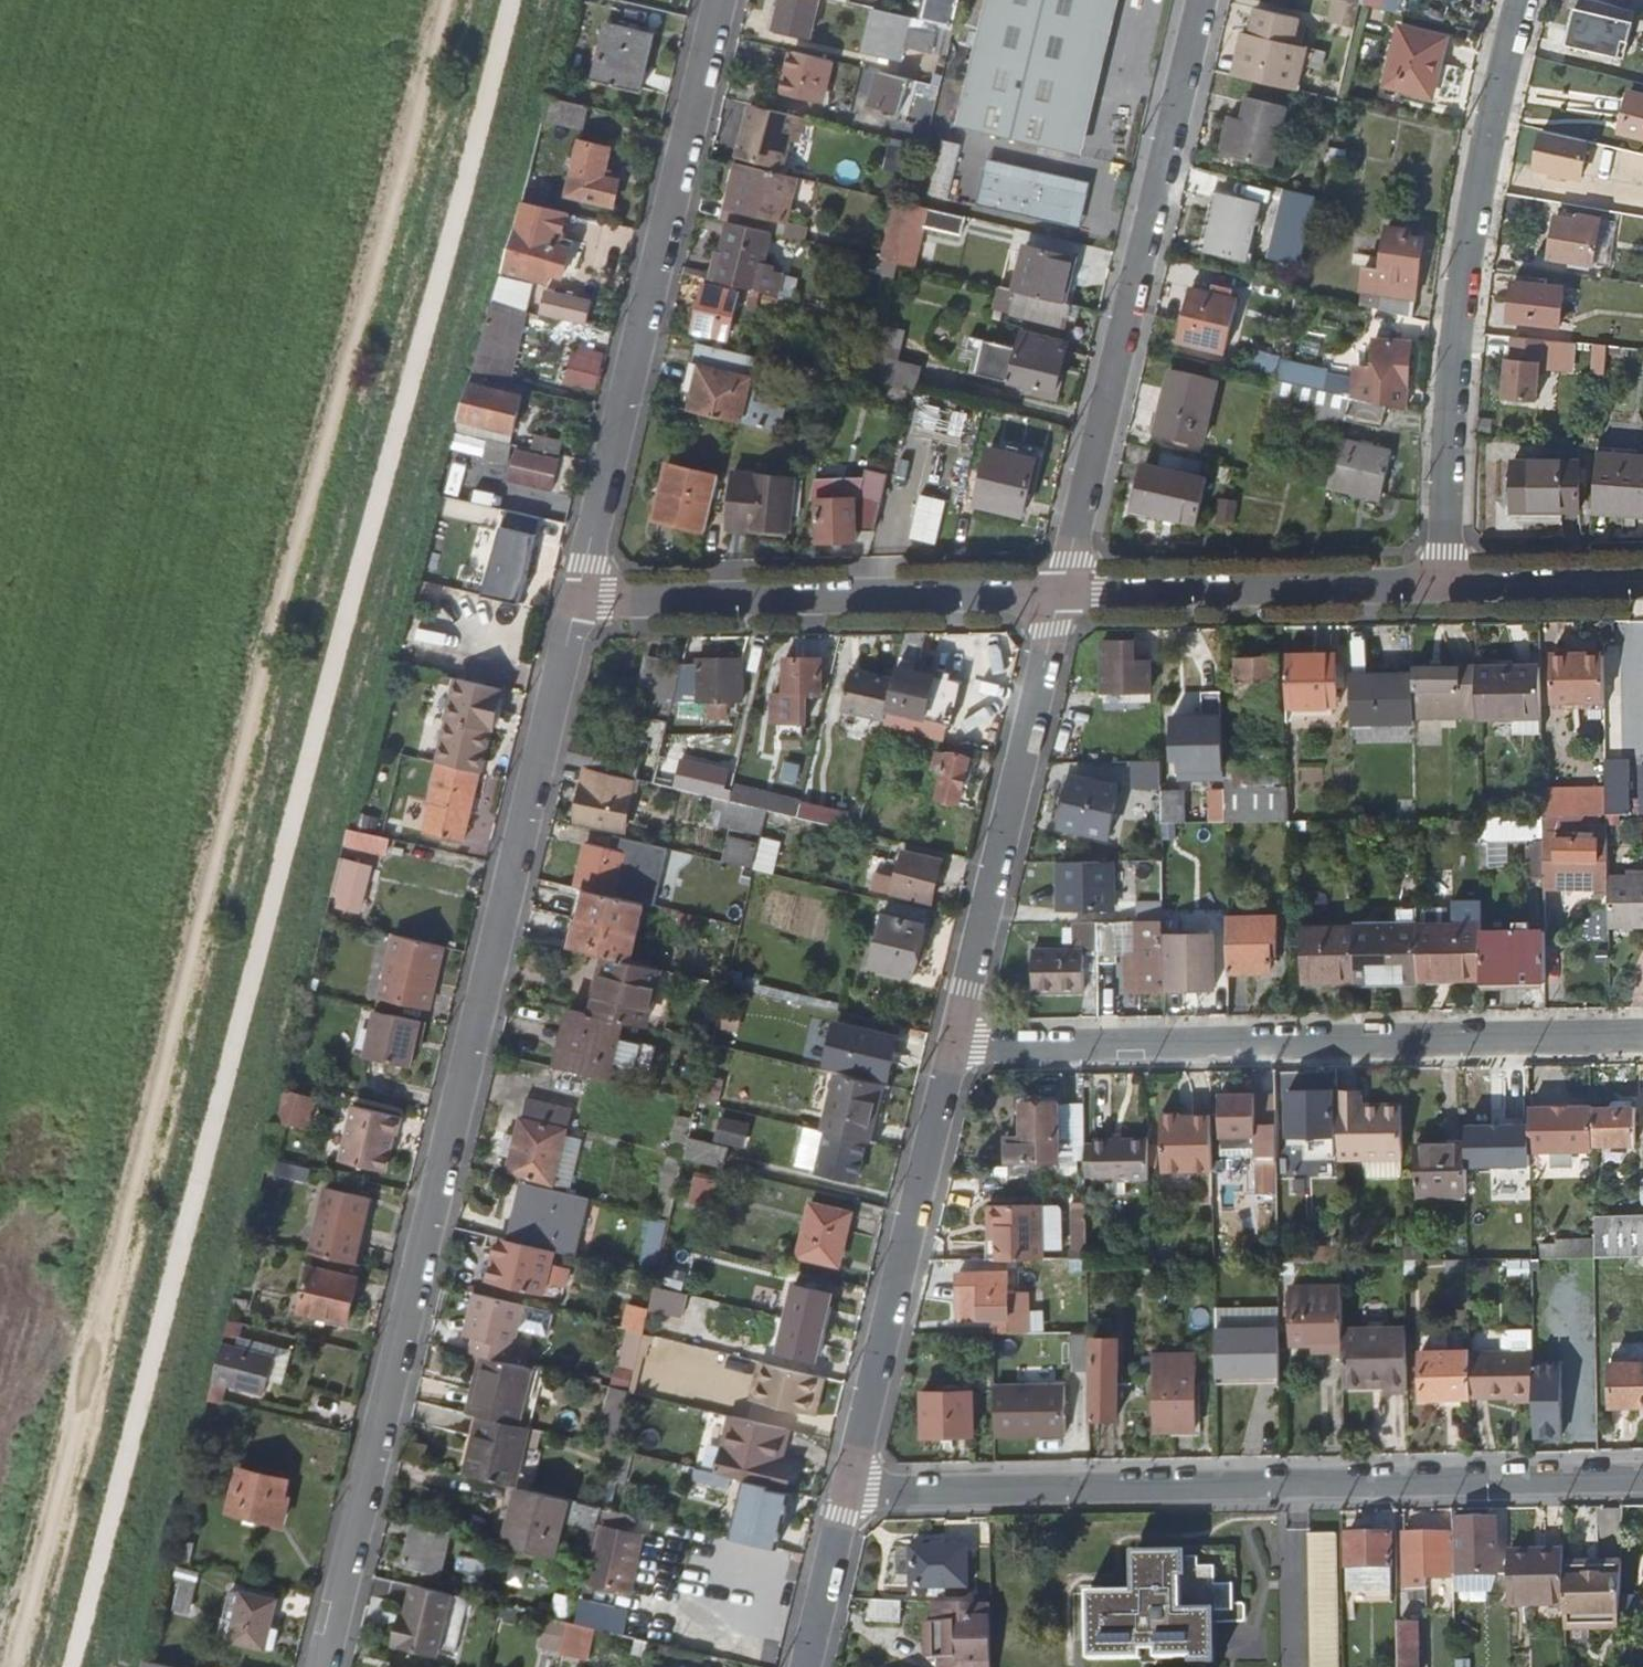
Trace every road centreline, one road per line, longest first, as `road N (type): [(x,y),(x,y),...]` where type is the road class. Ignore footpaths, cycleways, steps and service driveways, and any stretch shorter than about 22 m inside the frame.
road 1 (track): [(6,1666),(437,0)]
road 2 (residential): [(324,1666),(576,602)]
road 3 (residential): [(846,1488),(1642,1478)]
road 4 (residential): [(955,1043),(1642,1033)]
road 5 (residential): [(576,602),(719,0)]
road 6 (residential): [(1062,592),(1199,0)]
road 7 (residential): [(1450,586),(1447,390),(1494,97),(1524,0)]
road 8 (residential): [(576,602),(1062,592)]
road 9 (residential): [(955,1043),(1062,592)]
road 10 (residential): [(846,1488),(955,1043)]
road 11 (residential): [(1062,592),(1450,586)]
road 12 (residential): [(1450,586),(1642,582)]
road 13 (residential): [(804,1666),(846,1488)]

